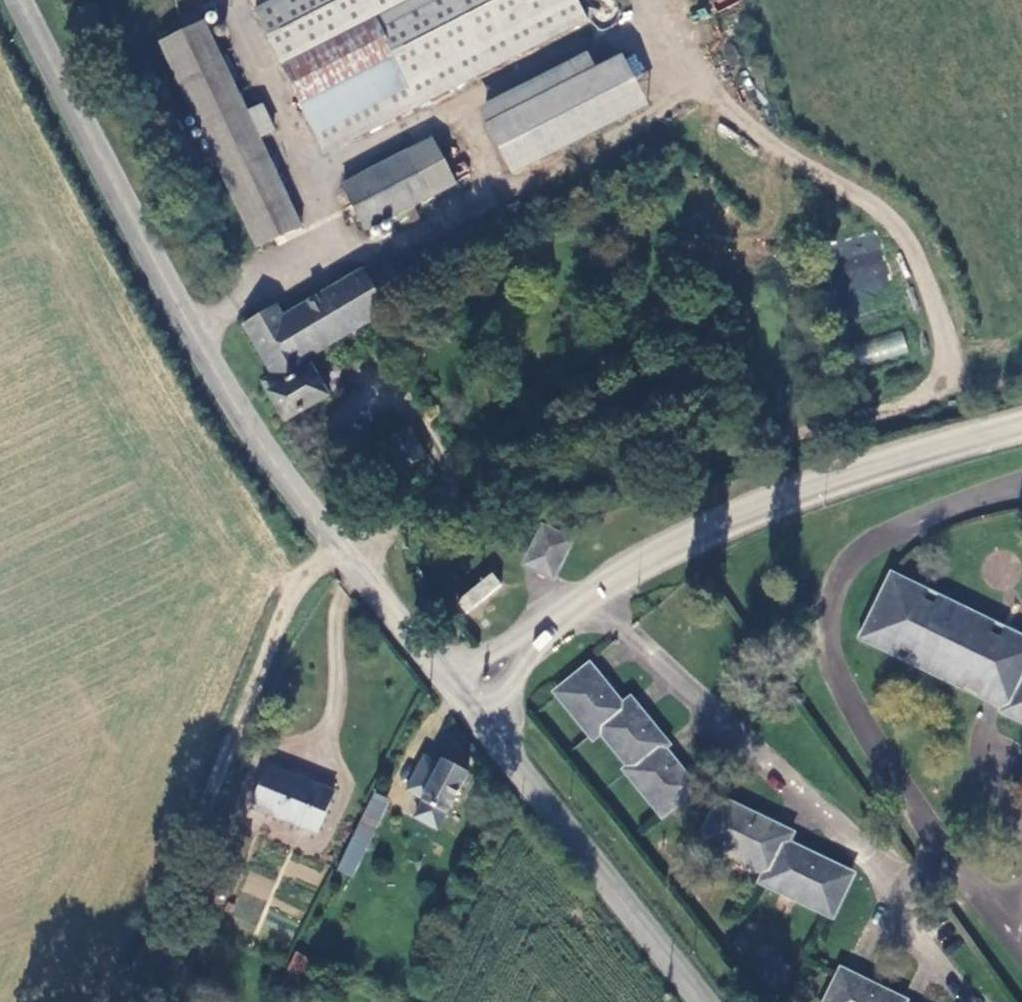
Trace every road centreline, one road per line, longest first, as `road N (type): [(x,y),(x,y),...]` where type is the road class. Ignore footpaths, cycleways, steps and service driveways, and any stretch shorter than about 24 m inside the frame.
road 1 (tertiary): [(19,0),(240,414),(292,490),(463,698)]
road 2 (unclassified): [(463,698),(674,539),(767,497),(1021,425)]
road 3 (track): [(131,1001),(297,597),(337,546)]
road 4 (tertiary): [(463,698),(702,1001)]

